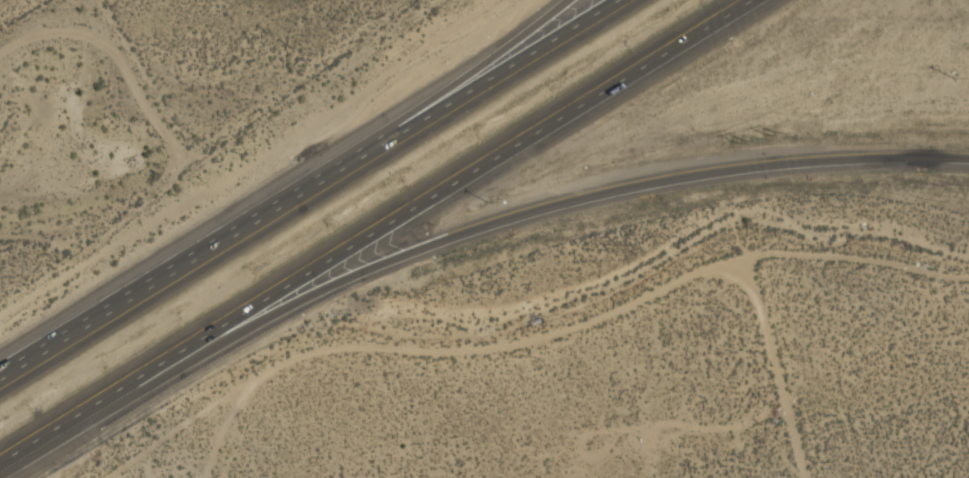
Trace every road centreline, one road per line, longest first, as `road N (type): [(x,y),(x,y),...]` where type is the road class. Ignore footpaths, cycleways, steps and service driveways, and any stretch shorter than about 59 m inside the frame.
road 1 (motorway): [(132,384),(348,279),(542,209),(788,162),(968,157)]
road 2 (motorway): [(132,384),(752,0)]
road 3 (motorway): [(392,133),(0,374)]
road 4 (motorway): [(616,0),(392,133)]
road 5 (track): [(743,263),(801,477)]
road 6 (motorway): [(565,0),(392,133)]
road 7 (motorway): [(0,464),(132,384)]

